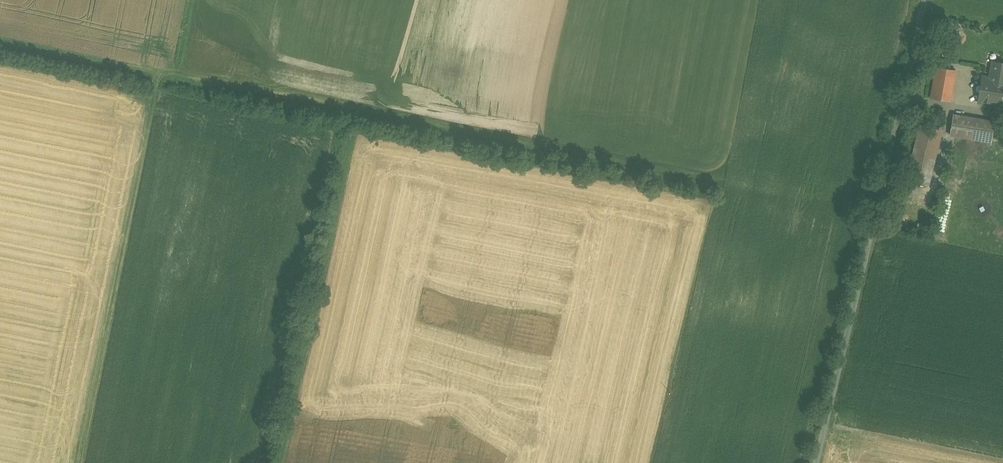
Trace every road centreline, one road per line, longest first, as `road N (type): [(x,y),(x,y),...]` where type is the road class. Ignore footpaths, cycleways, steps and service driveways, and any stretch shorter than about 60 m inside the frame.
road 1 (unclassified): [(919,0),(815,462)]

